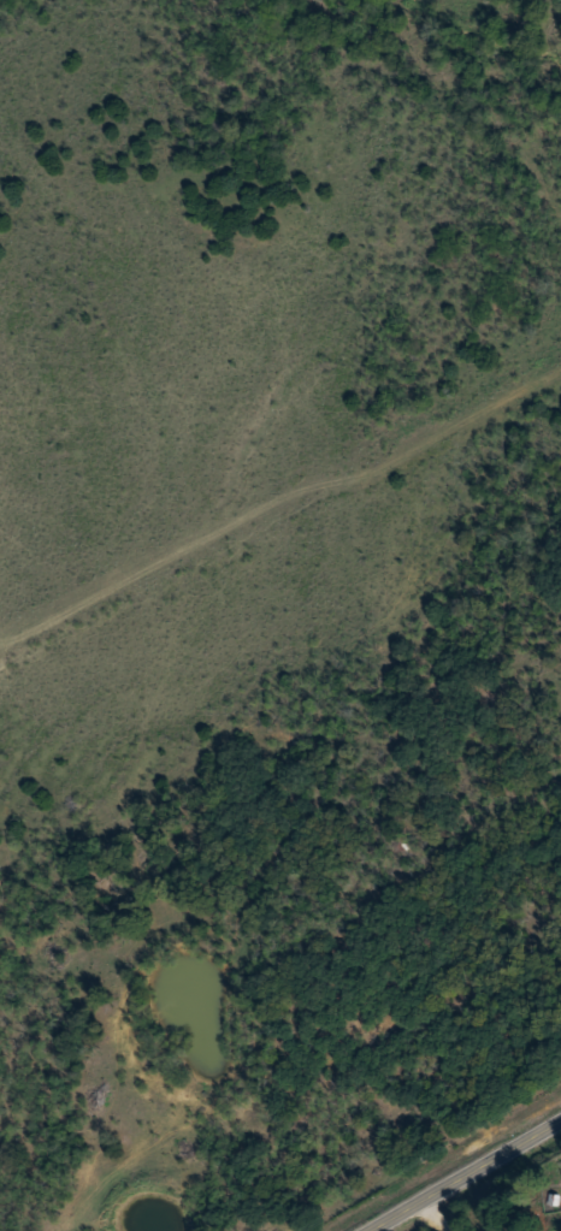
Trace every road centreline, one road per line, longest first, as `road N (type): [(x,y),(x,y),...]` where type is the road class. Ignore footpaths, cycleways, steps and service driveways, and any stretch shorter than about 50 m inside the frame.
road 1 (secondary): [(379,1230),(560,1125)]

